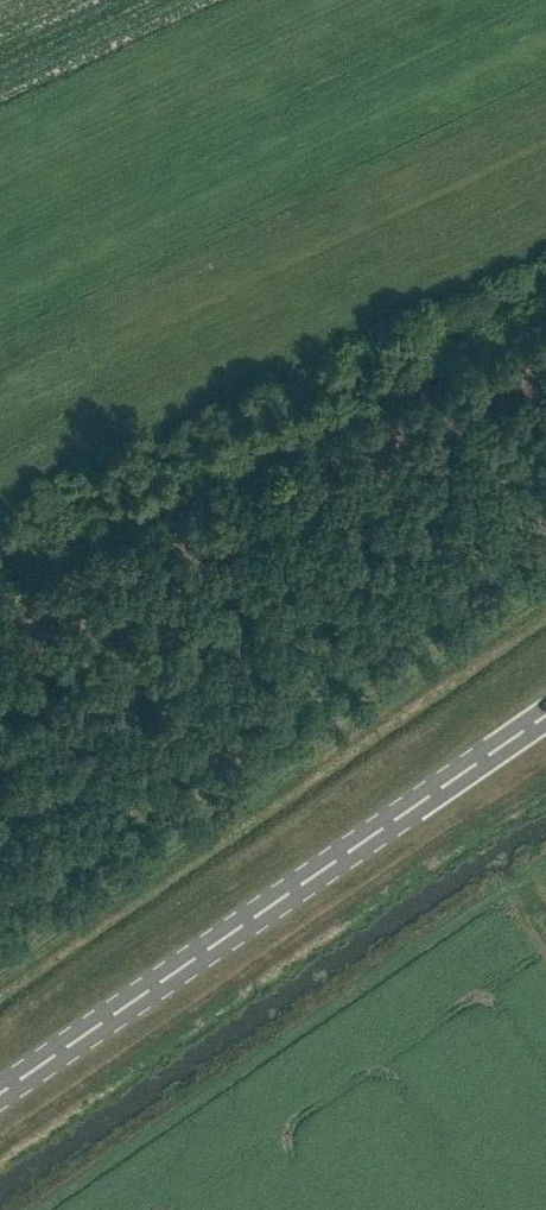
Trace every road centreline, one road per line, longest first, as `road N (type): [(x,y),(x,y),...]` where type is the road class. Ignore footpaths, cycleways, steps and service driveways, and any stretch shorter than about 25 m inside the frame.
road 1 (track): [(545,591),(0,969)]
road 2 (primary): [(0,1095),(545,717)]

